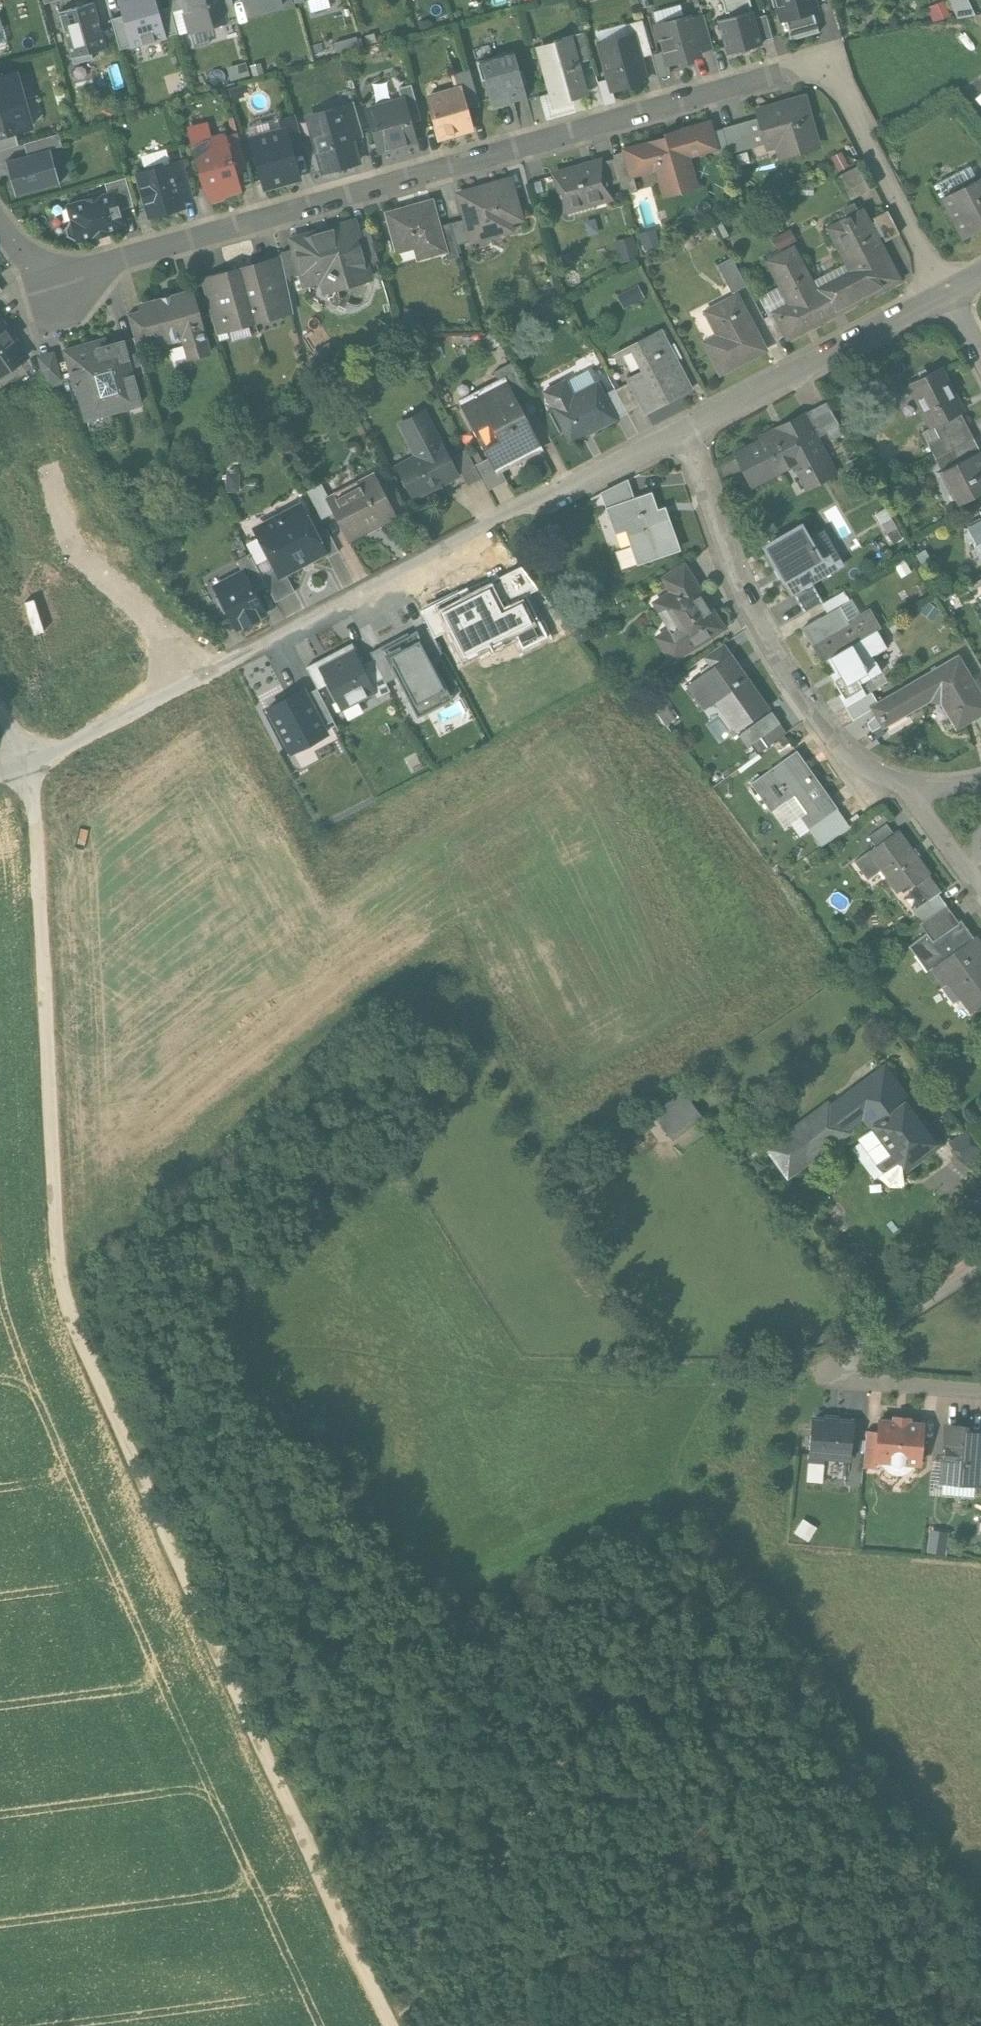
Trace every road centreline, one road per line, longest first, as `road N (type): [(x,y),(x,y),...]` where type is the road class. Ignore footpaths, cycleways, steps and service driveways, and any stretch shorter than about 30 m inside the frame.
road 1 (residential): [(0,220),(49,284),(808,67),(841,81),(949,296)]
road 2 (track): [(87,1354),(391,2025)]
road 3 (track): [(87,1354),(60,1278),(31,766)]
road 4 (residential): [(204,676),(682,434)]
road 5 (residential): [(899,786),(839,751),(766,647),(682,434)]
road 6 (residential): [(980,1259),(835,1369),(847,1386),(980,1392)]
road 7 (residential): [(682,434),(949,296)]
road 8 (residential): [(52,473),(69,545),(204,676)]
road 9 (residential): [(31,766),(204,676)]
road 10 (residential): [(899,786),(975,882)]

